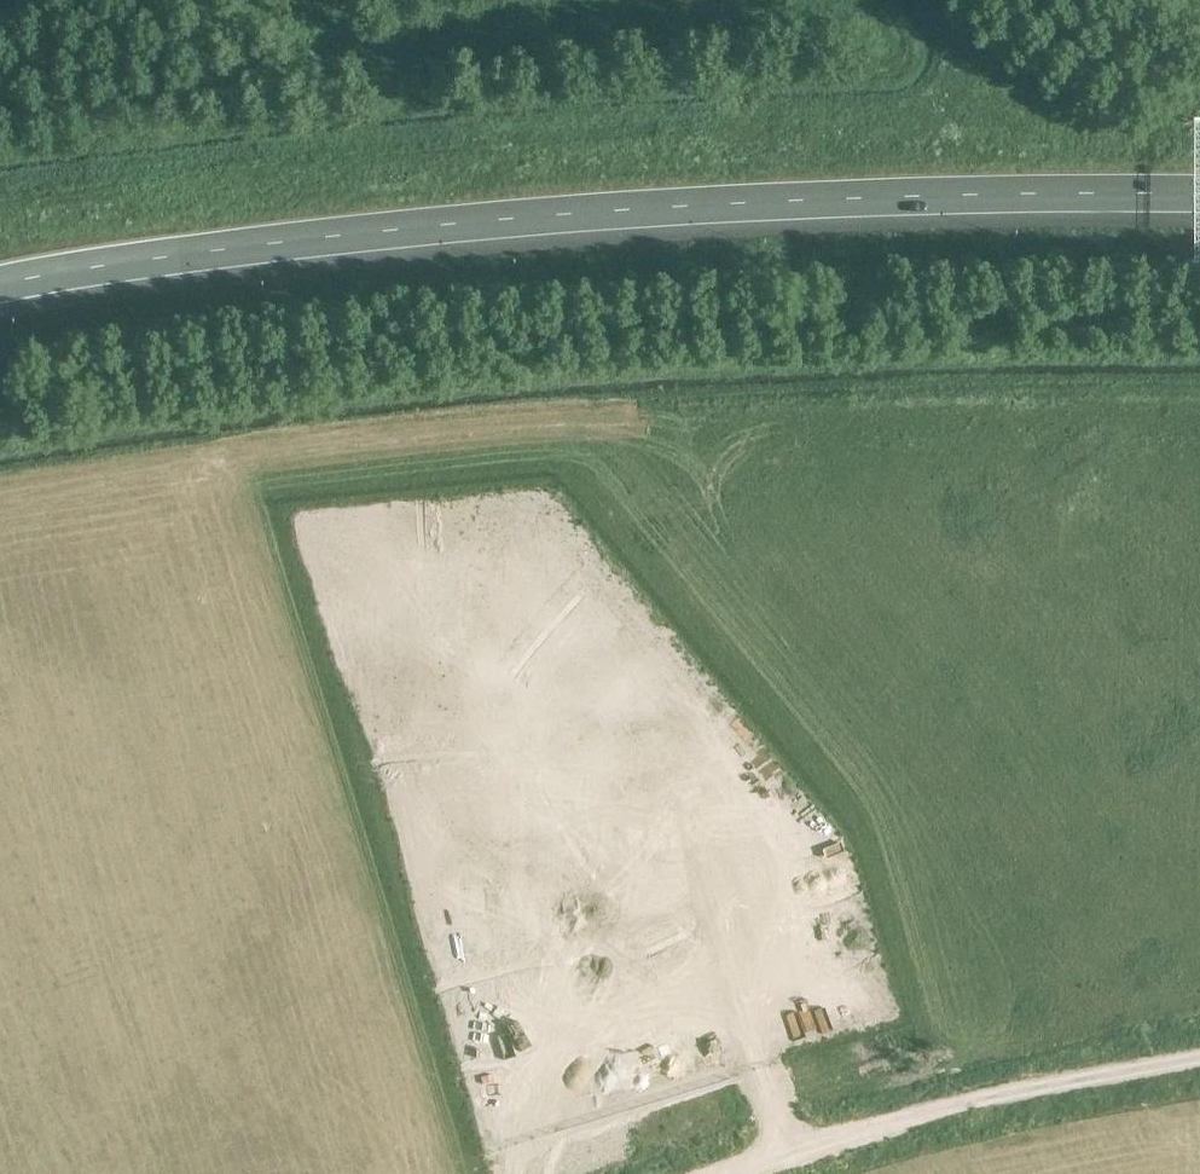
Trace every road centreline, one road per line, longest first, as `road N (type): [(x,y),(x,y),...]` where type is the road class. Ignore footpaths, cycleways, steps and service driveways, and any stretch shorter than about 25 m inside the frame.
road 1 (motorway): [(0,288),(258,244),(669,217),(1199,201)]
road 2 (unclassified): [(722,1173),(918,1112),(1199,1054)]

